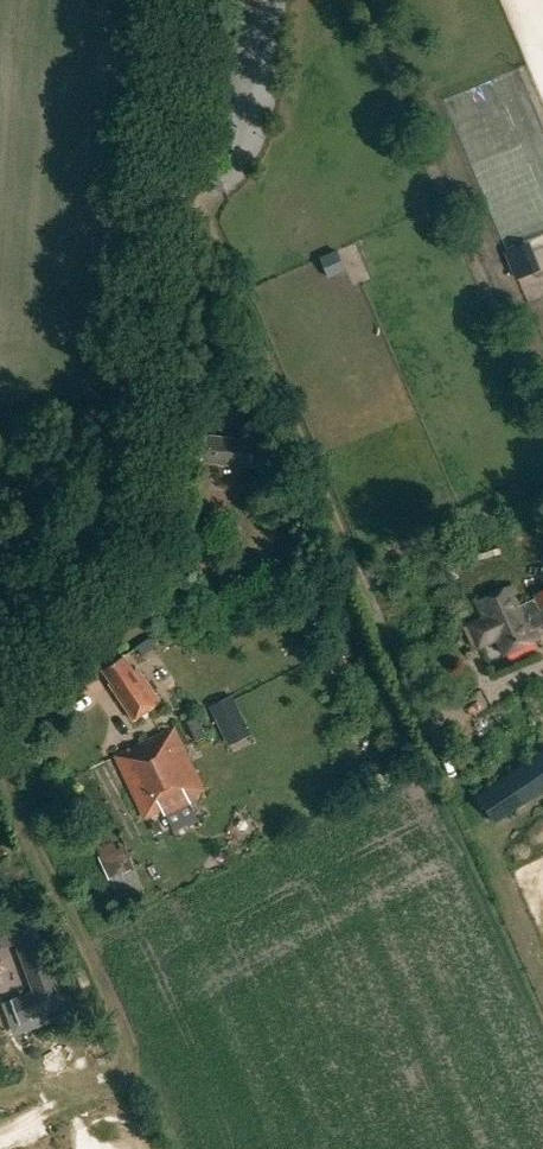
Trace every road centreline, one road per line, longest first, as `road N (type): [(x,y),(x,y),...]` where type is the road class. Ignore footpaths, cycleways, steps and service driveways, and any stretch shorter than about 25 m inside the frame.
road 1 (tertiary): [(0,652),(39,606),(83,532),(116,450),(137,372),(174,0)]
road 2 (track): [(532,675),(453,713),(411,694),(198,204)]
road 3 (track): [(198,204),(235,172),(258,101),(268,0)]

